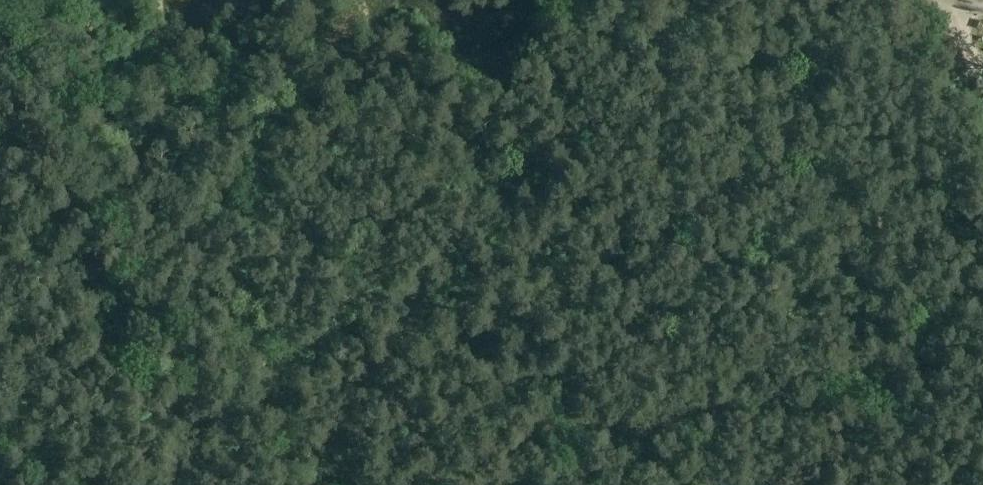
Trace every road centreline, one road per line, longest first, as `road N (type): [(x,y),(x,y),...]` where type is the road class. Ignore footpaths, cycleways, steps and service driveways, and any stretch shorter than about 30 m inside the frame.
road 1 (track): [(309,484),(366,438),(421,414),(591,426),(723,402),(821,411),(909,355)]
road 2 (track): [(929,27),(813,70)]

